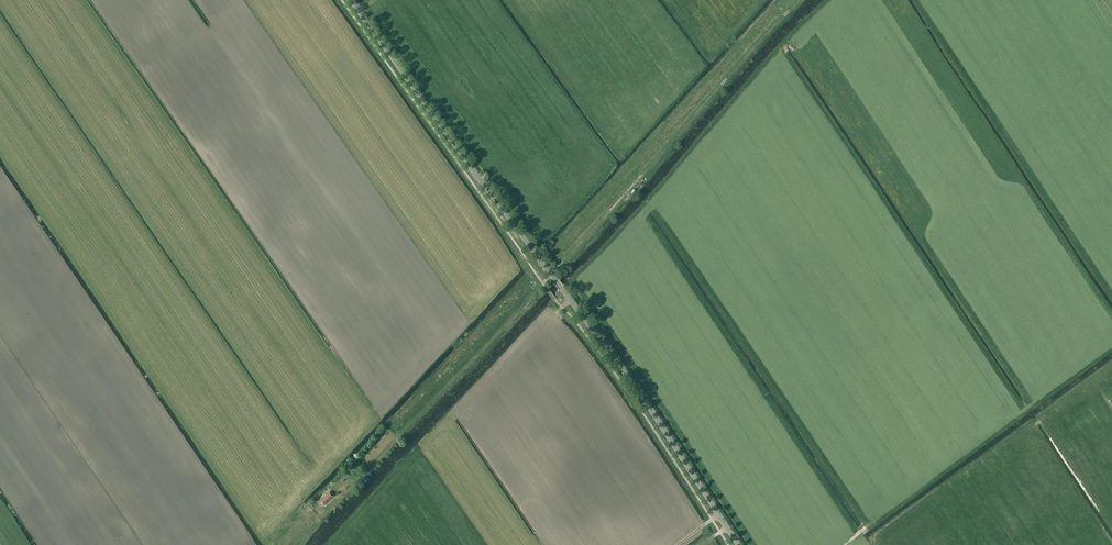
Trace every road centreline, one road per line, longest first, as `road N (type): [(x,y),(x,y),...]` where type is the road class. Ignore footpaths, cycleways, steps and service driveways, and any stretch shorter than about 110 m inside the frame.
road 1 (tertiary): [(741,544),(633,381),(350,0)]
road 2 (track): [(798,0),(549,271)]
road 3 (track): [(543,283),(330,508)]
road 4 (track): [(1111,346),(866,528)]

